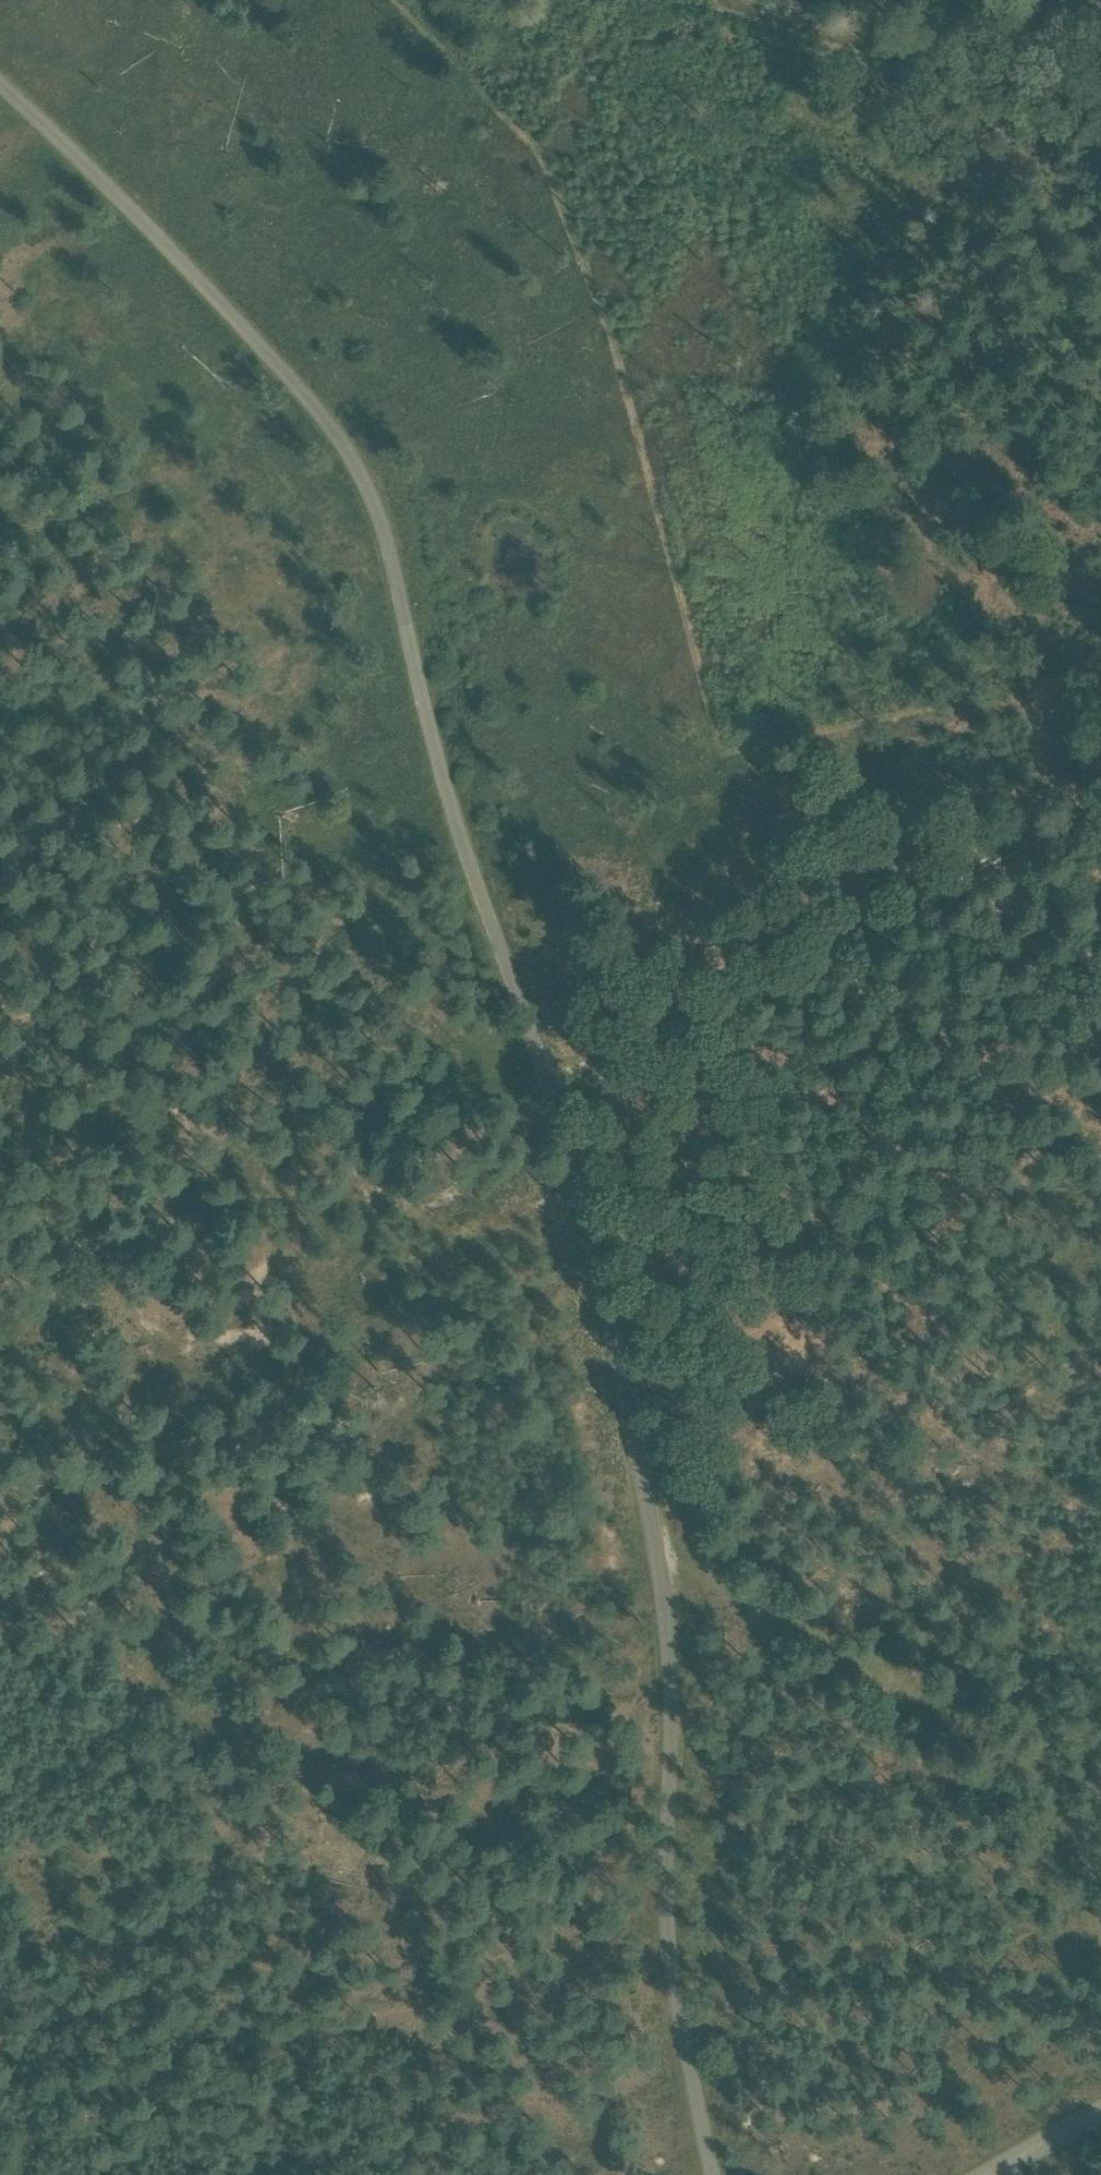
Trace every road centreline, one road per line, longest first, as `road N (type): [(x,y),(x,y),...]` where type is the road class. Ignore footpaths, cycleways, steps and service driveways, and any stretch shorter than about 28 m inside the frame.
road 1 (unclassified): [(711,2174),(667,1973),(661,1587),(630,1423),(547,1105),(439,775),(371,505),(340,438),(204,288),(0,84)]
road 2 (track): [(547,1105),(1100,820)]
road 3 (track): [(1100,102),(802,23),(662,0)]
road 4 (unclassified): [(986,2174),(1100,2112)]

